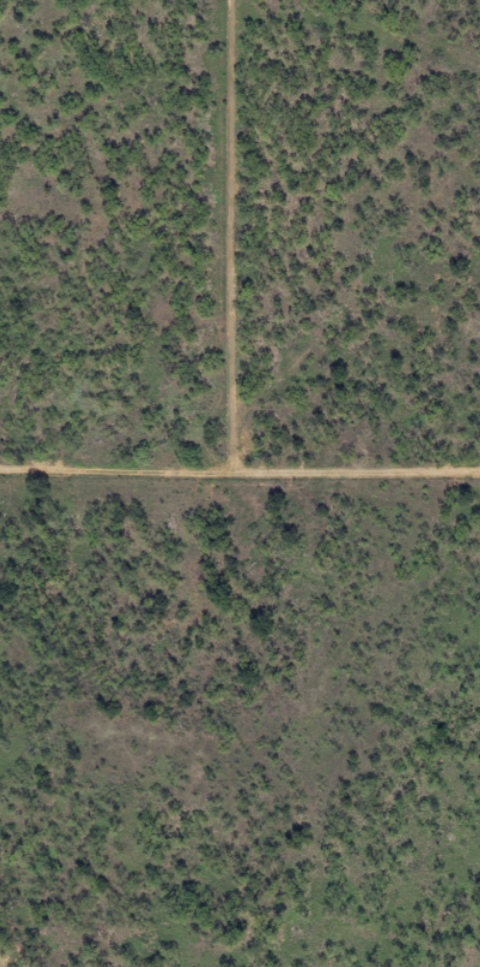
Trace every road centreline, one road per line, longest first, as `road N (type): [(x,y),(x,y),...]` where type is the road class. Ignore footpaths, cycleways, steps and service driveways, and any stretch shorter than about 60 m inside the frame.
road 1 (residential): [(195,0),(197,339),(121,365),(0,366)]

